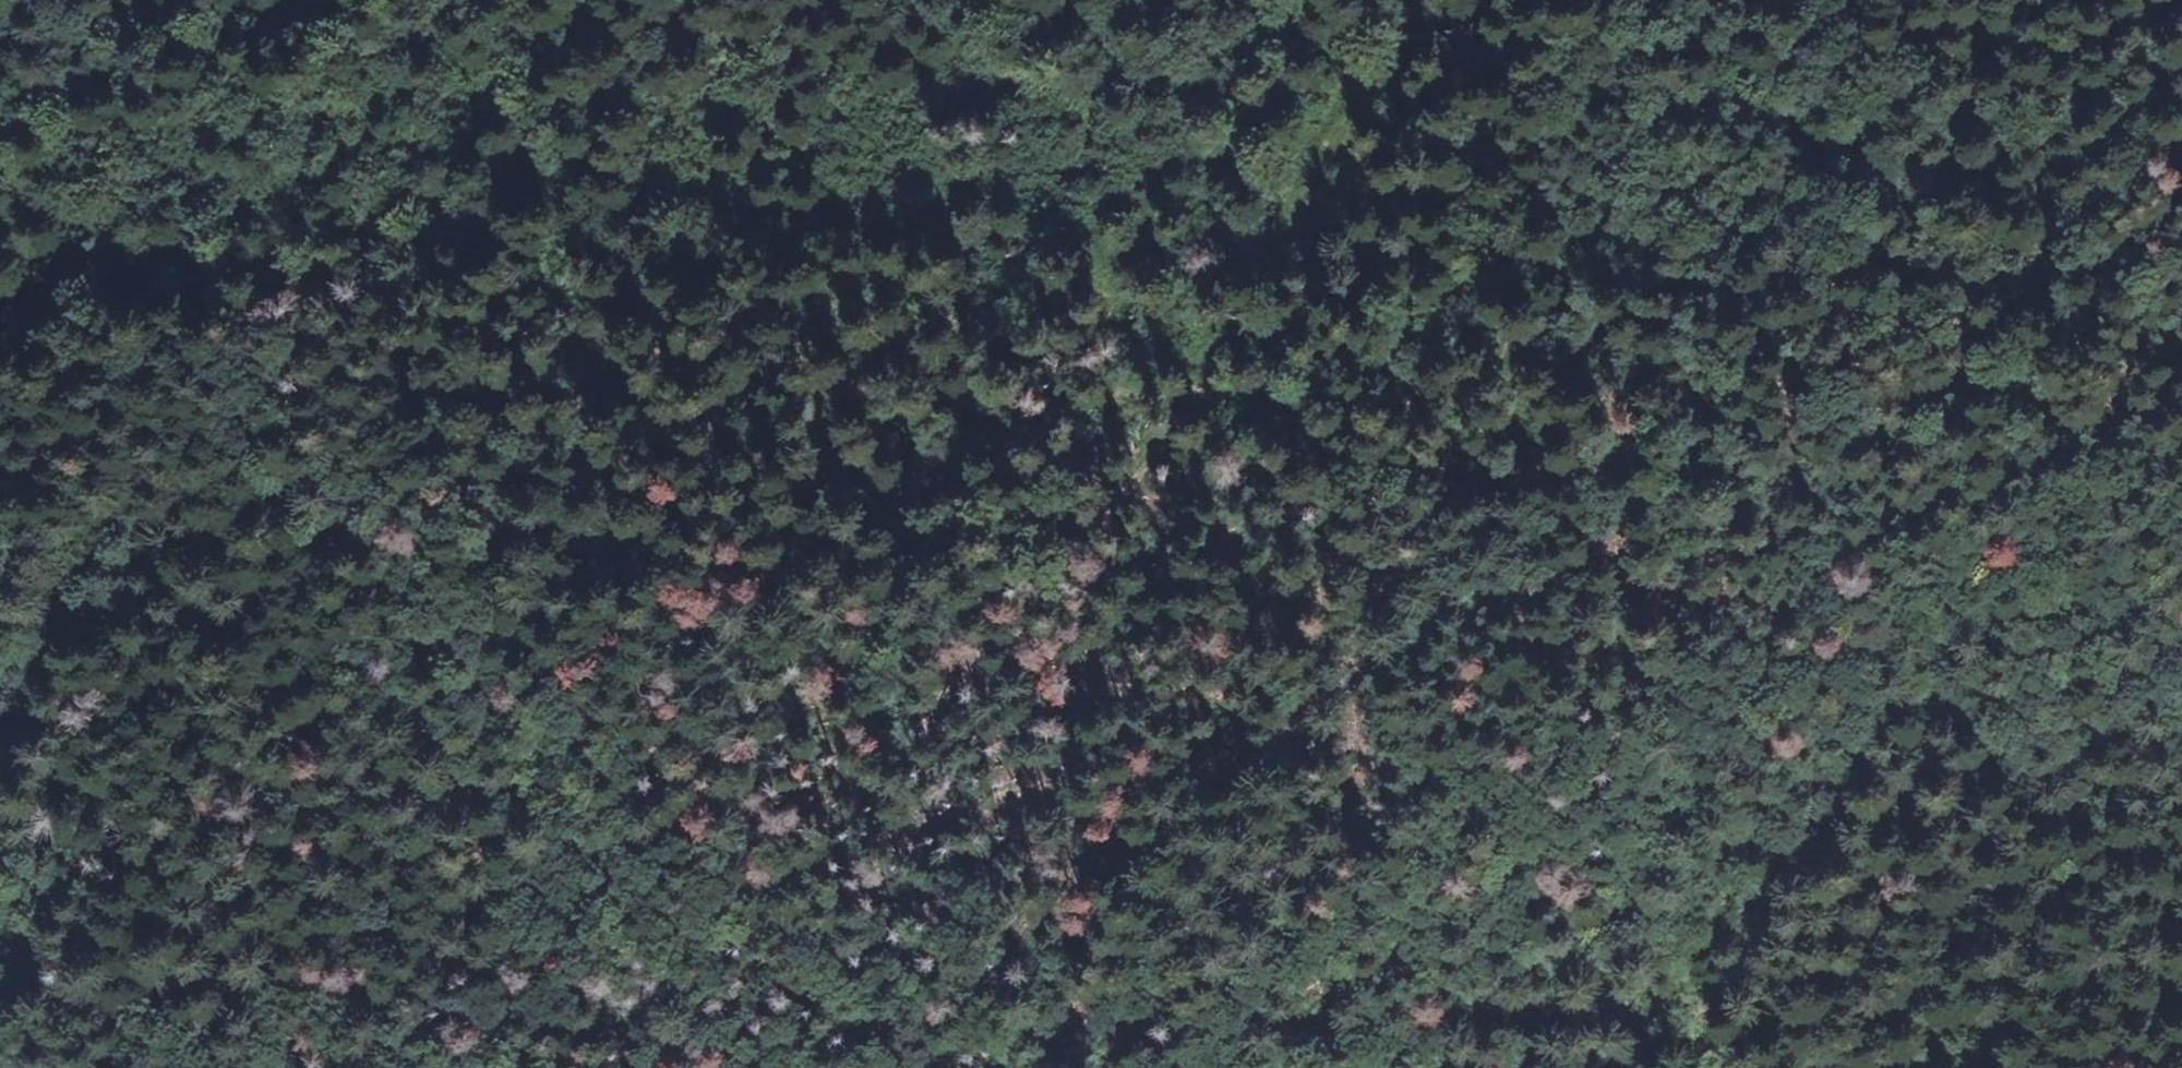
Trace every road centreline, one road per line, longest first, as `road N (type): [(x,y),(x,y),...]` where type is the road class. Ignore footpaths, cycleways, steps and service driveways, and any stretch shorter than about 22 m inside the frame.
road 1 (track): [(1644,1067),(1607,1027),(1354,930),(1284,852),(1298,754),(1432,533),(1533,285),(1596,0)]
road 2 (track): [(746,1067),(784,884),(1003,650),(1409,90),(1512,0)]

